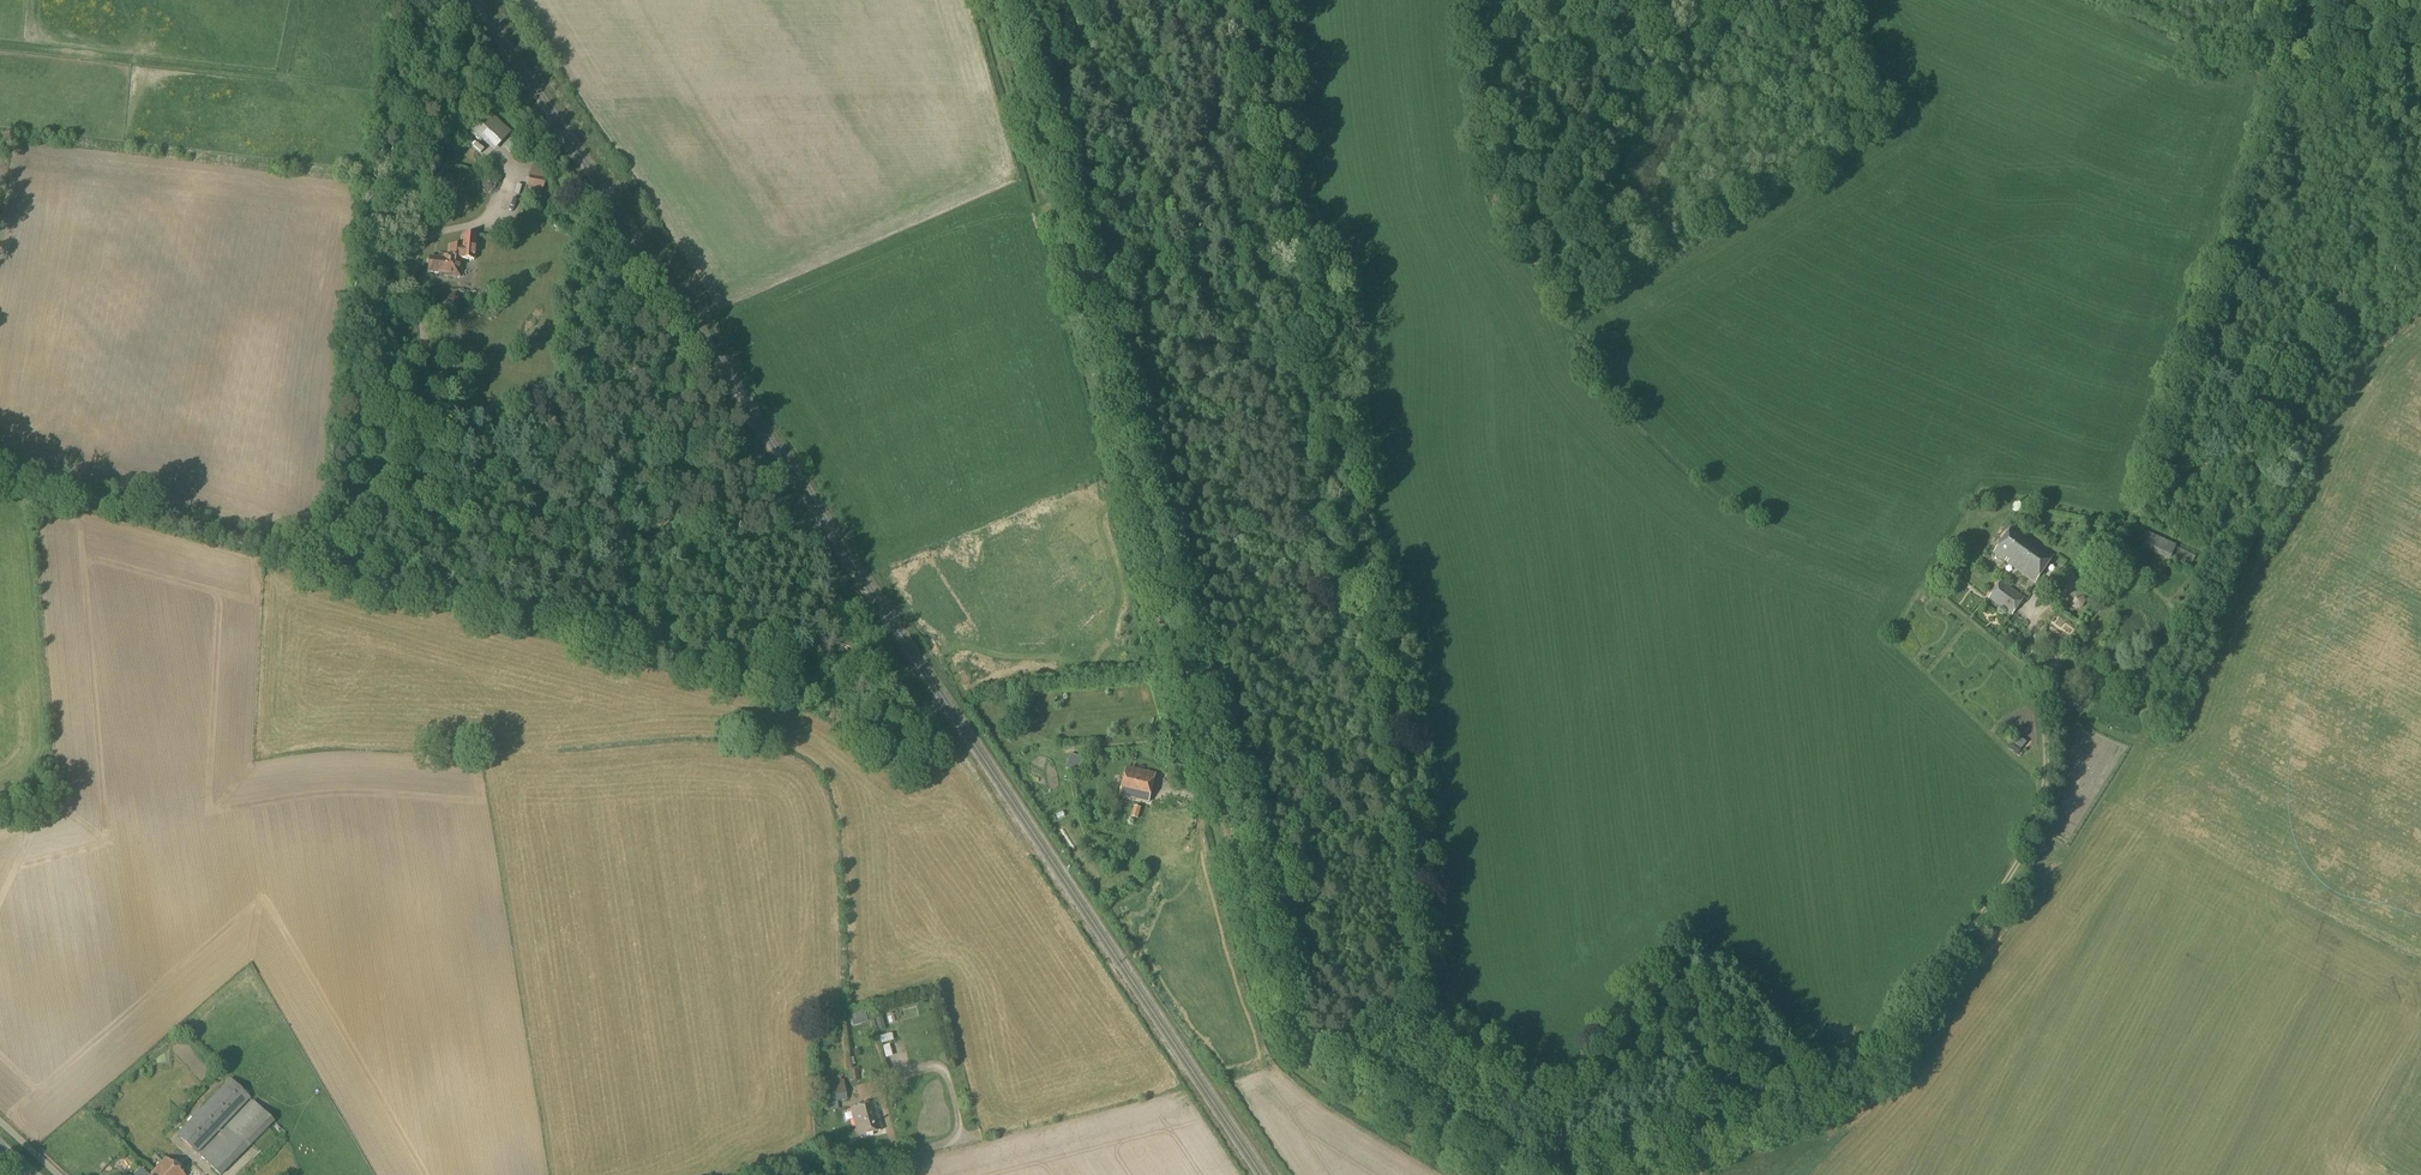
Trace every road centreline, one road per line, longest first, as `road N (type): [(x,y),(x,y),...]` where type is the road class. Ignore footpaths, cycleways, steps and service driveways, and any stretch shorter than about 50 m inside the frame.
road 1 (unclassified): [(1500,1174),(1336,1075),(1310,1055),(1292,1025),(1002,0)]
road 2 (track): [(2299,0),(2126,522)]
road 3 (unclassified): [(313,561),(0,477)]
road 4 (track): [(829,1174),(971,1138)]
road 5 (track): [(1878,1096),(1853,1129),(1811,1151),(1790,1174)]

